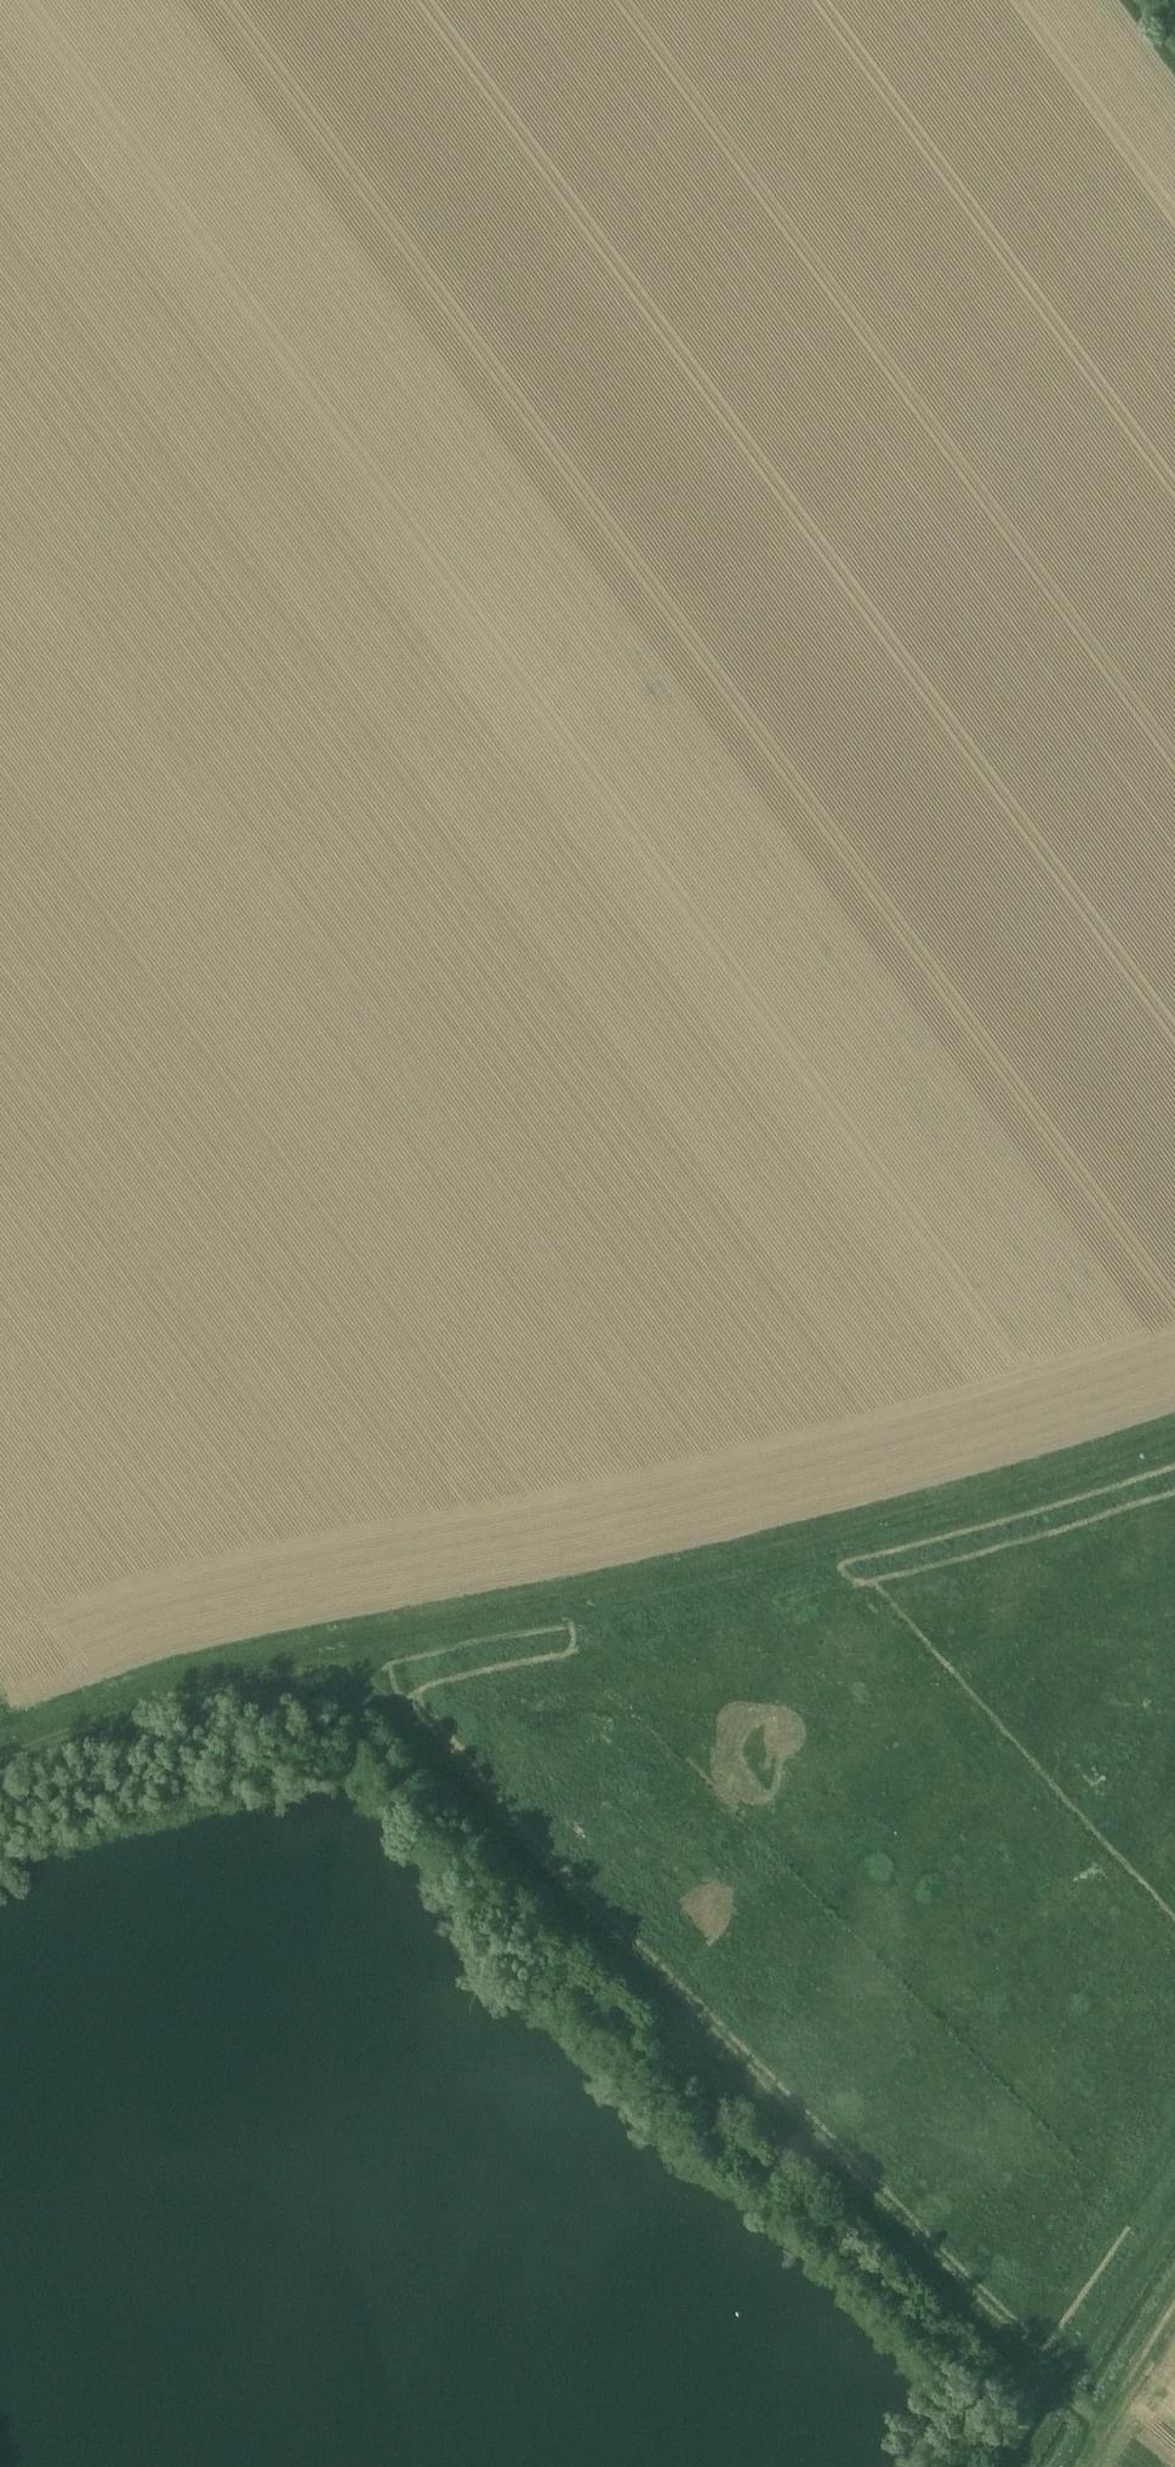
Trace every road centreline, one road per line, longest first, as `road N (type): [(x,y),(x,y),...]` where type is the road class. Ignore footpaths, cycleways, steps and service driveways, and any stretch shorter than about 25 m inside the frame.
road 1 (track): [(639,1594),(930,1533),(1174,1429)]
road 2 (track): [(1174,2191),(1008,2466)]

